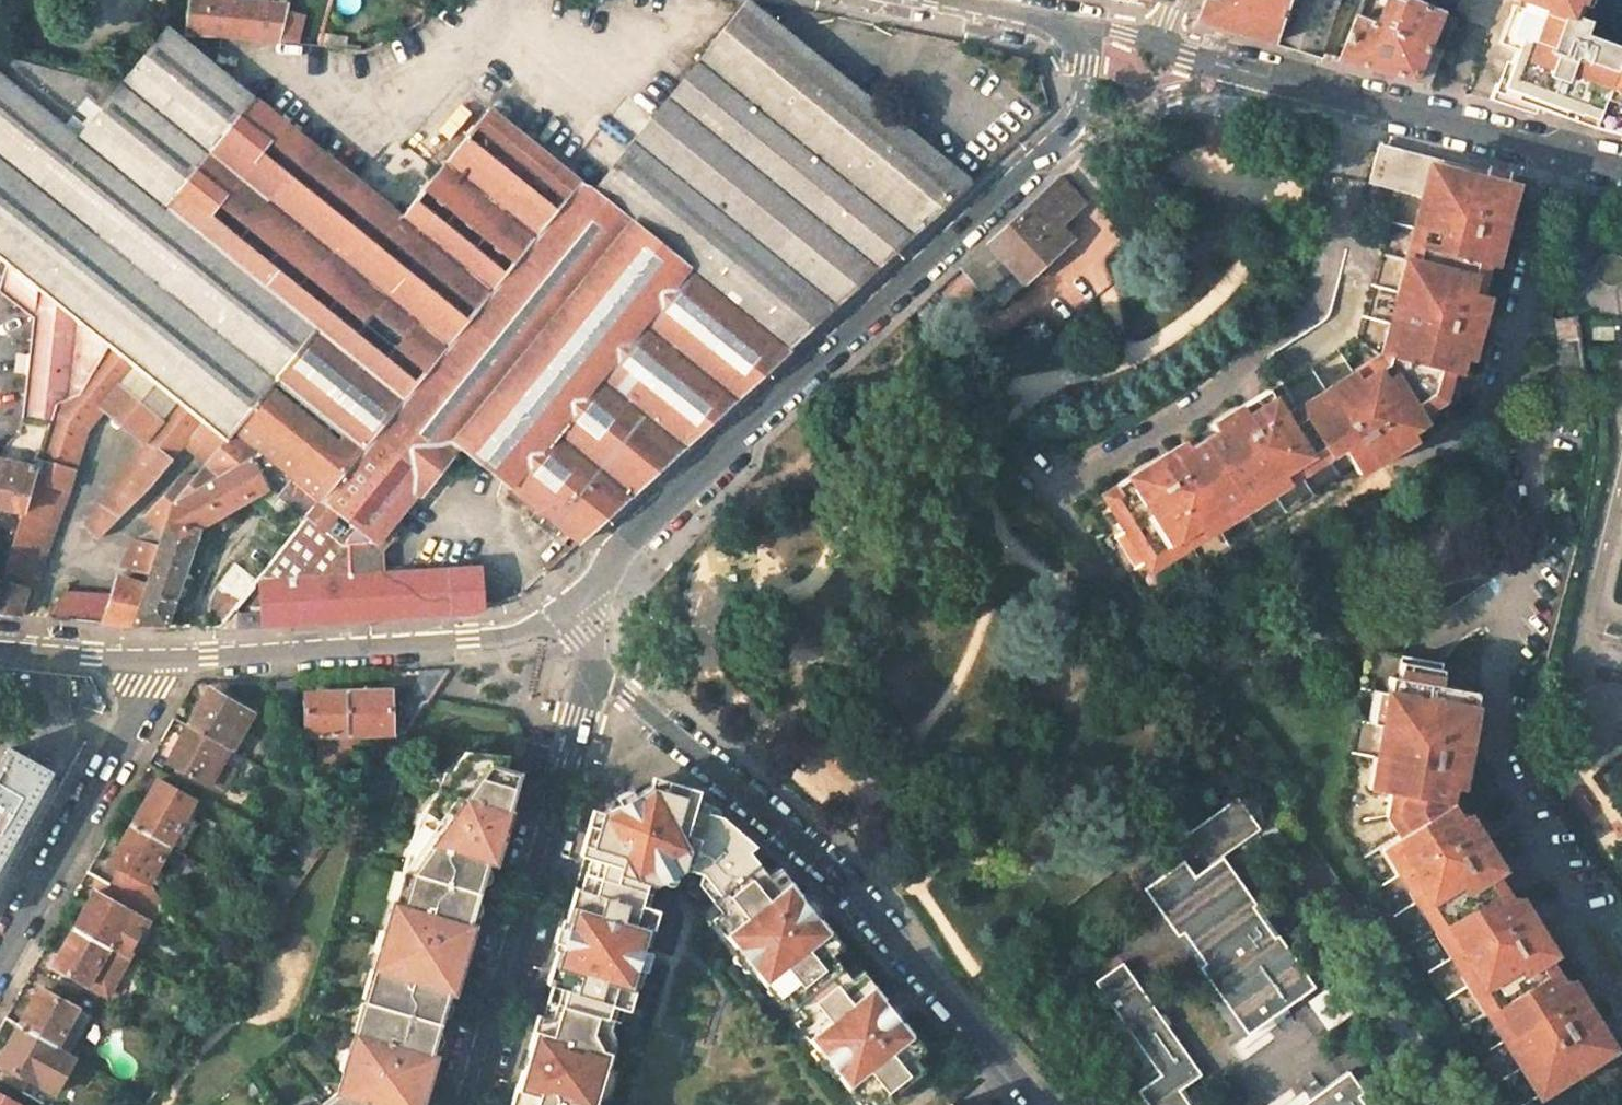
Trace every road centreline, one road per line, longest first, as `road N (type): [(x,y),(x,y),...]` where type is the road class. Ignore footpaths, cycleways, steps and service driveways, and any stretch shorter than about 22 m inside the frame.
road 1 (residential): [(1042,1104),(879,916),(593,666)]
road 2 (residential): [(1621,166),(1157,41)]
road 3 (residential): [(593,666),(467,1104)]
road 4 (residential): [(167,661),(468,640),(522,631),(569,605)]
road 5 (unclassified): [(167,661),(0,962)]
road 6 (residential): [(1157,41),(960,0)]
road 7 (residential): [(0,647),(167,661)]

